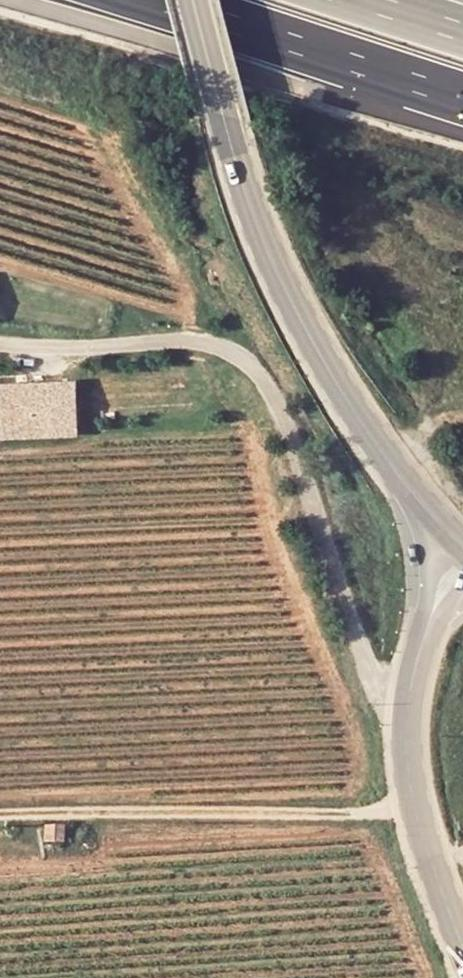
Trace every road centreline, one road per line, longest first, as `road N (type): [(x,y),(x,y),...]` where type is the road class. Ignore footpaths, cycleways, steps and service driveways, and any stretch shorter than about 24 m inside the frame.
road 1 (tertiary): [(455,540),(384,456),(261,242),(192,0)]
road 2 (track): [(416,805),(368,813),(0,814)]
road 3 (motorway): [(164,0),(462,96)]
road 4 (tertiary): [(422,642),(406,733),(411,789),(462,945)]

